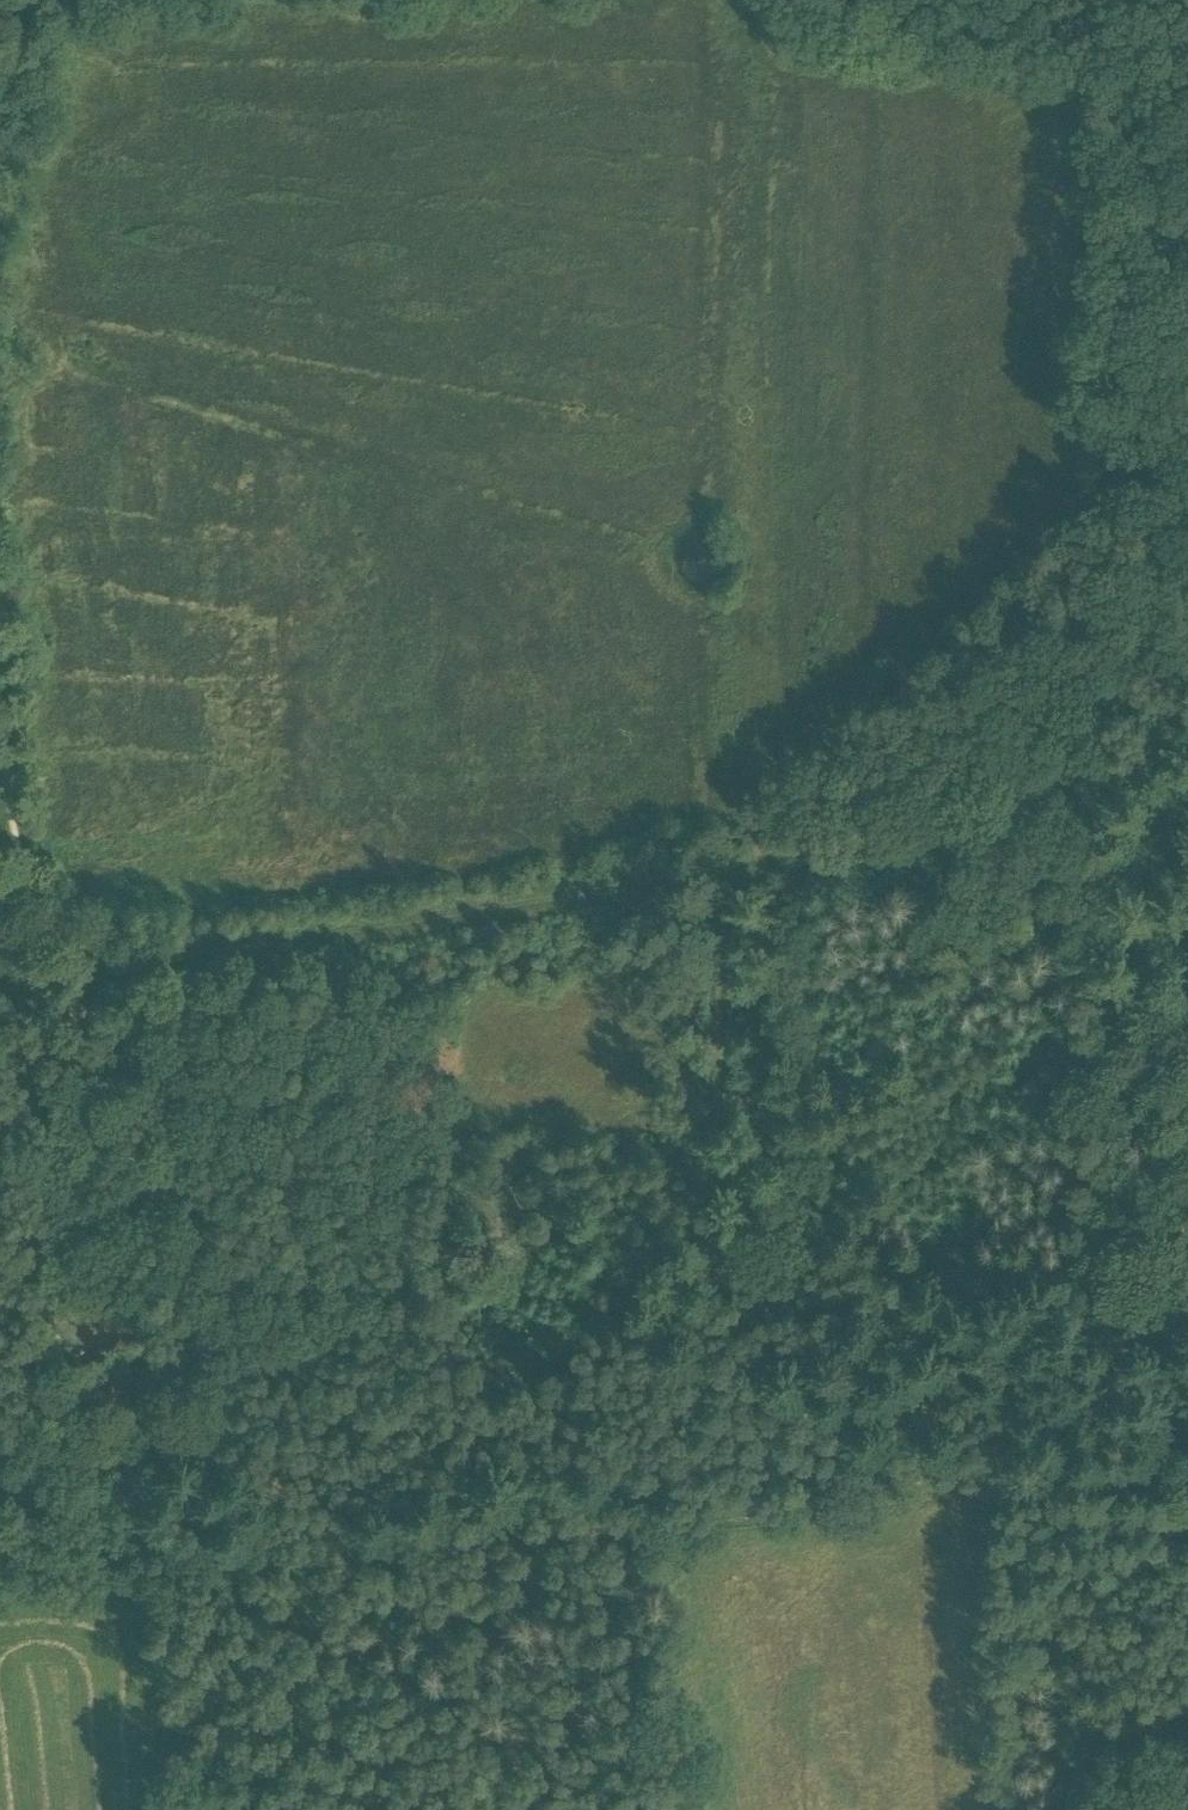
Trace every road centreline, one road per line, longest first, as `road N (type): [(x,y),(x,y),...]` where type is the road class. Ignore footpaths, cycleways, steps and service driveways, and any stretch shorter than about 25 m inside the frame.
road 1 (track): [(43,1580),(1187,1476)]
road 2 (track): [(1187,739),(895,845),(74,973)]
road 3 (track): [(0,905),(47,918),(75,948),(68,1280),(43,1580)]
road 4 (track): [(830,1509),(822,1330),(720,1207),(716,879)]

